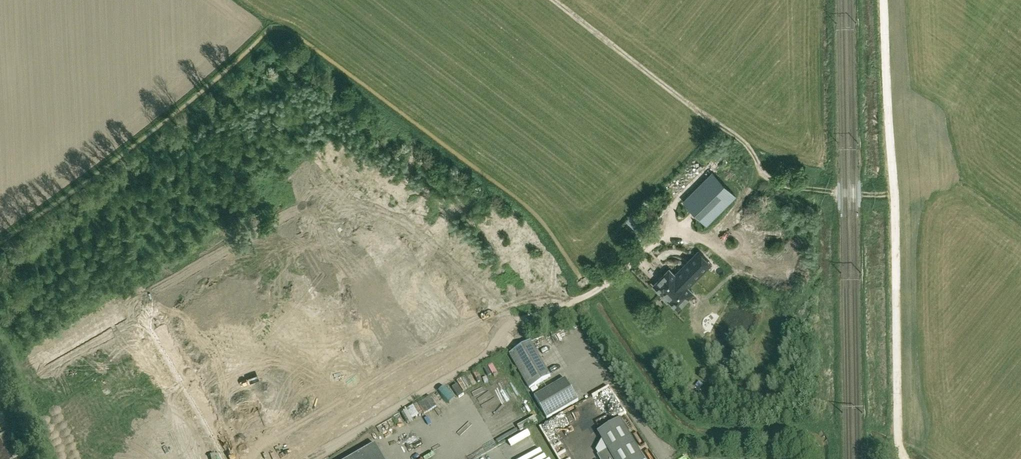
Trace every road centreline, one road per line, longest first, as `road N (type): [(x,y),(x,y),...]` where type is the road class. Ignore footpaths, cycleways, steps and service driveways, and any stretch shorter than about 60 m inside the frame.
road 1 (track): [(904,458),(895,453),(885,0)]
road 2 (track): [(556,0),(739,141),(769,181)]
road 3 (unclassified): [(288,458),(440,357)]

